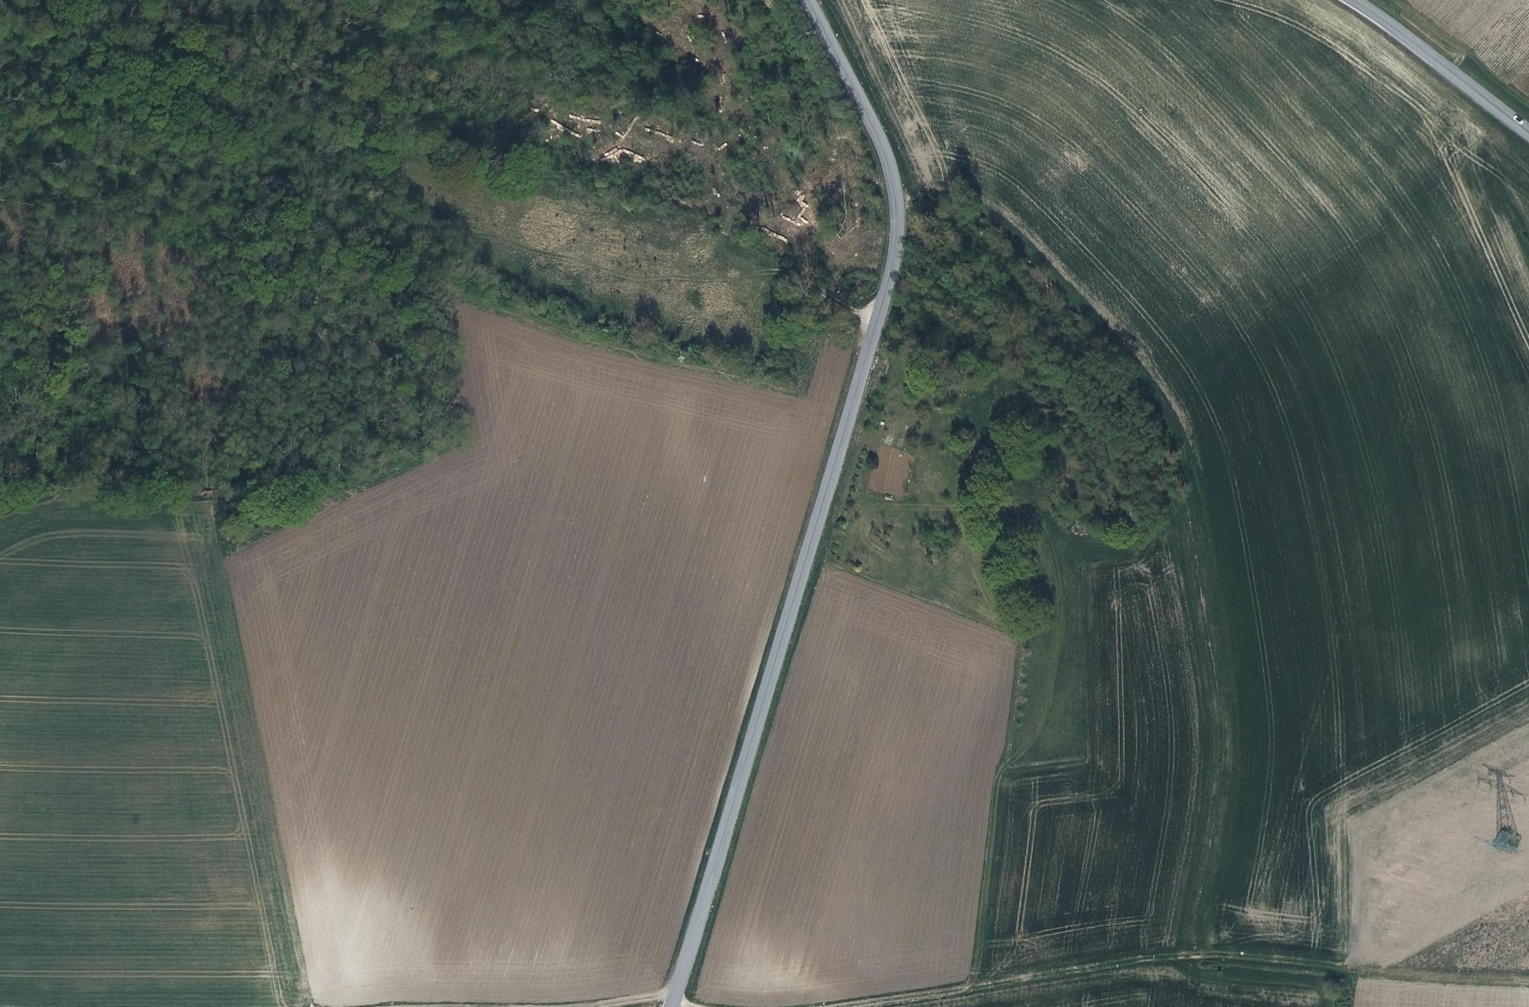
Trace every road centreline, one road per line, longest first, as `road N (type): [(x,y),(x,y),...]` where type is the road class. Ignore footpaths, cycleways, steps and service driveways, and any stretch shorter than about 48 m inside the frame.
road 1 (tertiary): [(671,1006),(854,415),(896,253),(893,185),(803,0)]
road 2 (track): [(825,1006),(1103,958),(1188,956),(1273,957),(1528,991)]
road 3 (tertiary): [(1347,0),(1528,126)]
road 4 (track): [(682,981),(626,1001),(530,1006)]

